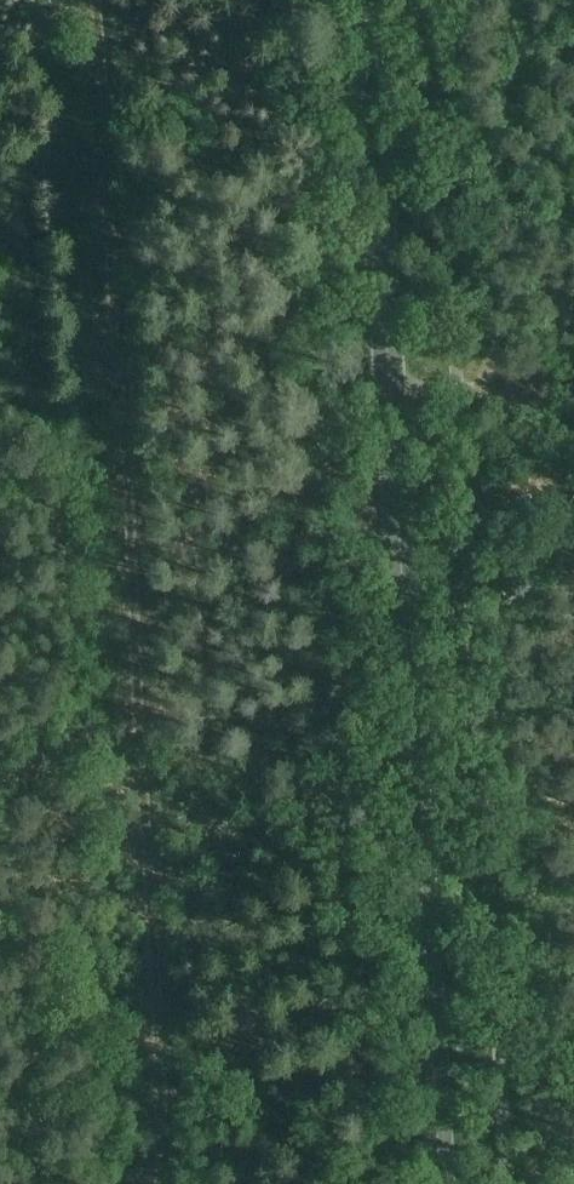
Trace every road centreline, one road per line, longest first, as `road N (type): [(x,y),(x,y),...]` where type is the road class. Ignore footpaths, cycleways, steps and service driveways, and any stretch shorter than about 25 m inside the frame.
road 1 (track): [(167,1183),(127,414),(116,357),(95,0)]
road 2 (secondary): [(441,1183),(363,0)]
road 3 (track): [(165,1153),(439,1151)]

